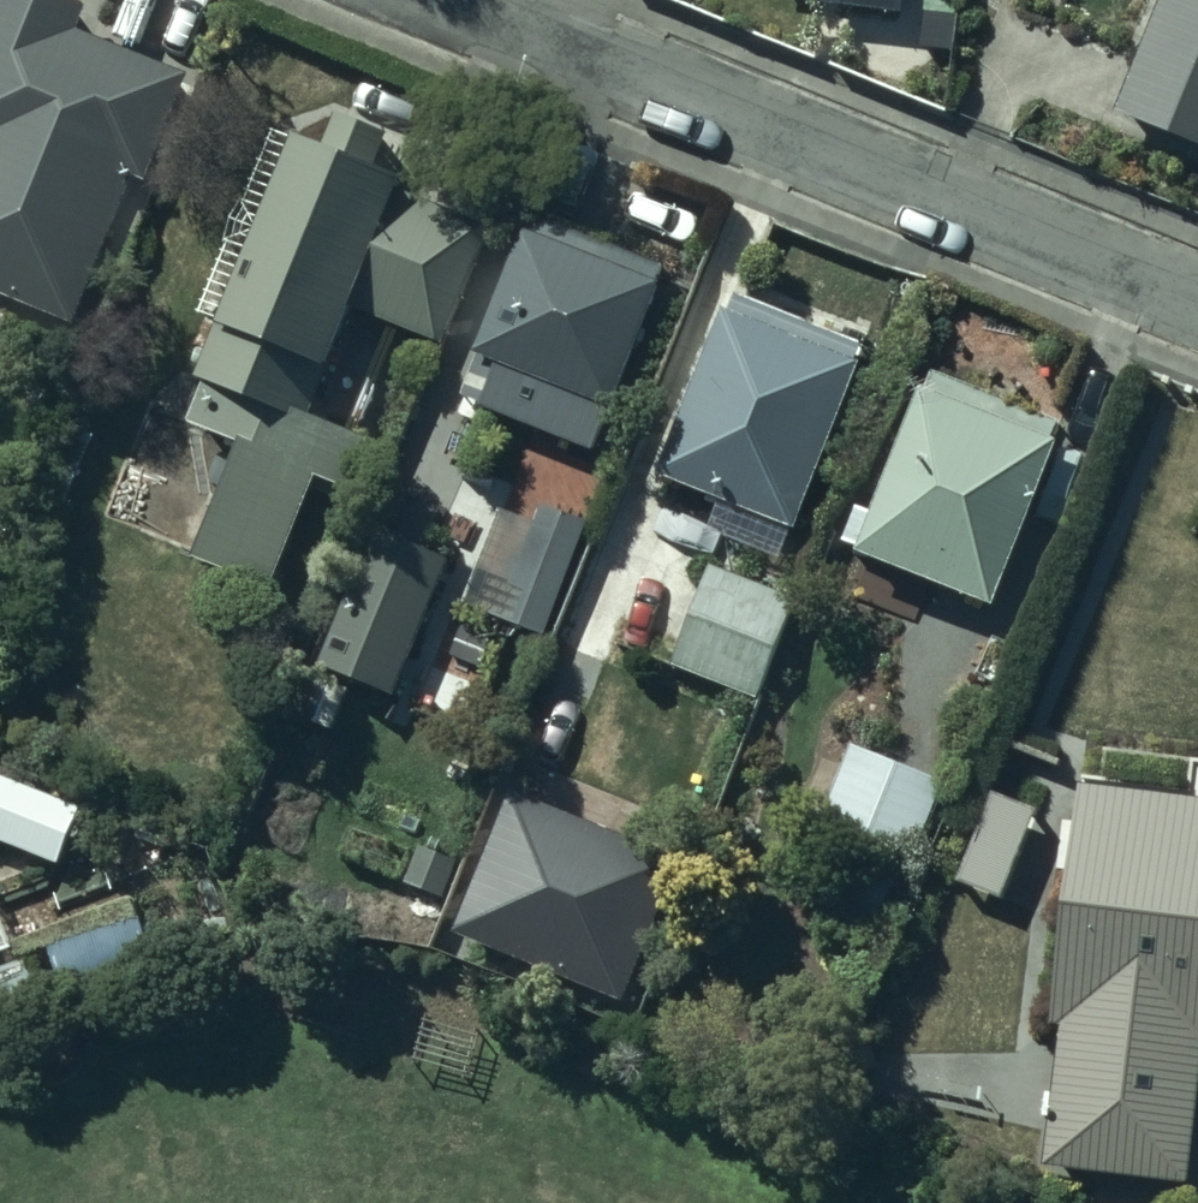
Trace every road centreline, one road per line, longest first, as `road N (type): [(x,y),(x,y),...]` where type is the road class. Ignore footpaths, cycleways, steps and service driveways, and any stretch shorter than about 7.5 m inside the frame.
road 1 (residential): [(448,0),(1197,305)]

